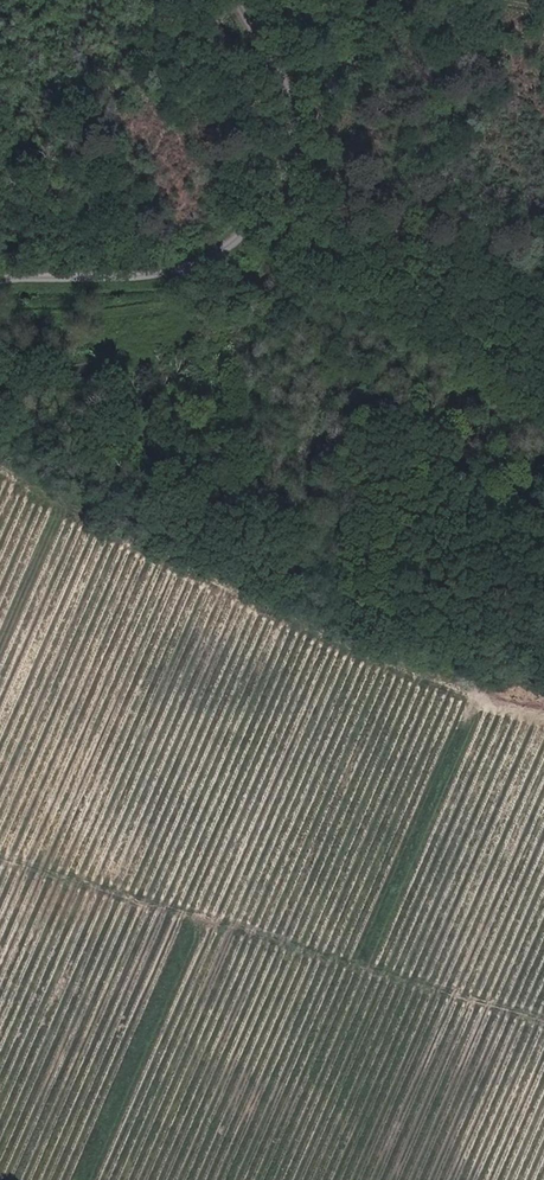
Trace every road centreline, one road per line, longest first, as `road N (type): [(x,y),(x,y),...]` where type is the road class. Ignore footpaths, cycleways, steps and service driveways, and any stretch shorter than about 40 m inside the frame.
road 1 (track): [(0,461),(253,603),(421,669),(543,705)]
road 2 (track): [(344,0),(318,17),(310,40),(323,118),(300,235),(278,273),(224,297),(0,322)]
road 3 (unclassified): [(243,0),(287,73),(288,131),(265,211),(248,235),(178,271),(0,278)]
road 4 (track): [(278,273),(444,398),(543,458)]

